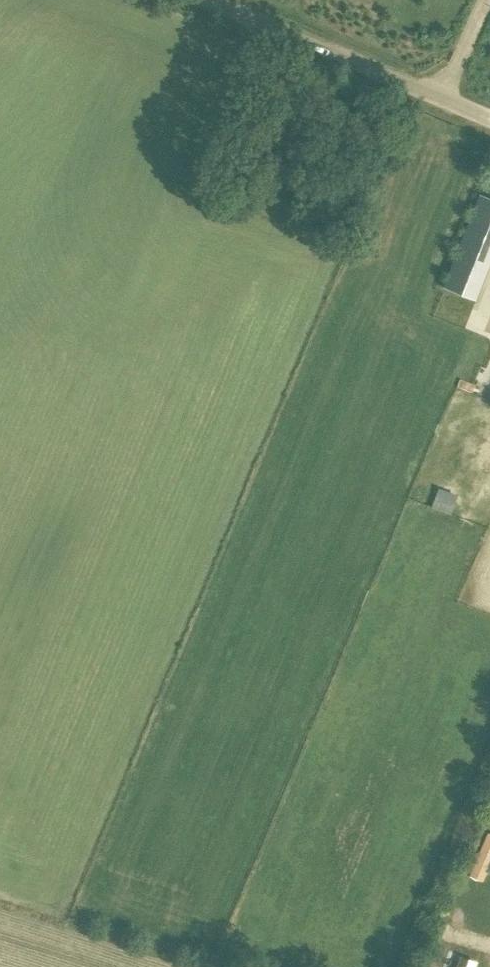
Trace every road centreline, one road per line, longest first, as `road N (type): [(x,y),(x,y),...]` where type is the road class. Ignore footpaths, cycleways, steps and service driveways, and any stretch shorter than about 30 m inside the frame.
road 1 (unclassified): [(489,119),(206,0)]

